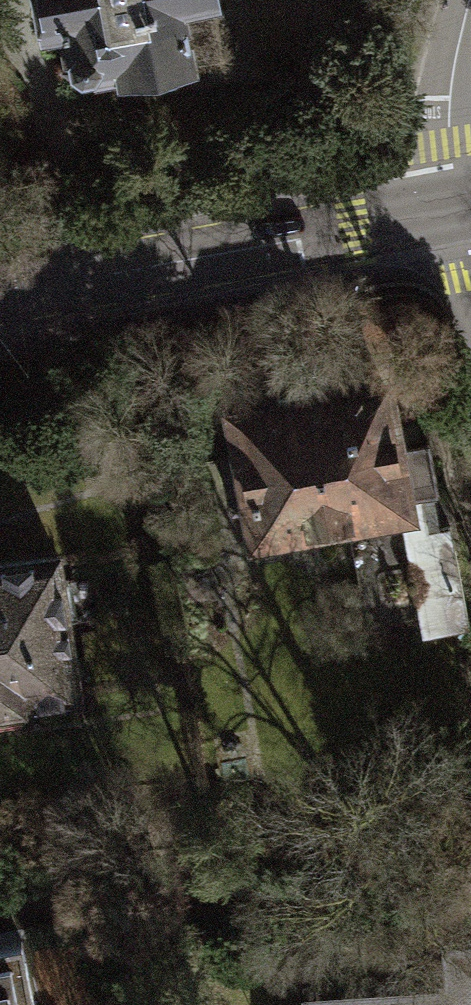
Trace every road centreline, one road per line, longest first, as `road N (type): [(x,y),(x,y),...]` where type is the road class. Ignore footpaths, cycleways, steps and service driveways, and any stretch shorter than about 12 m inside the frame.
road 1 (secondary): [(0,295),(462,207)]
road 2 (residential): [(462,207),(450,98),(470,0)]

